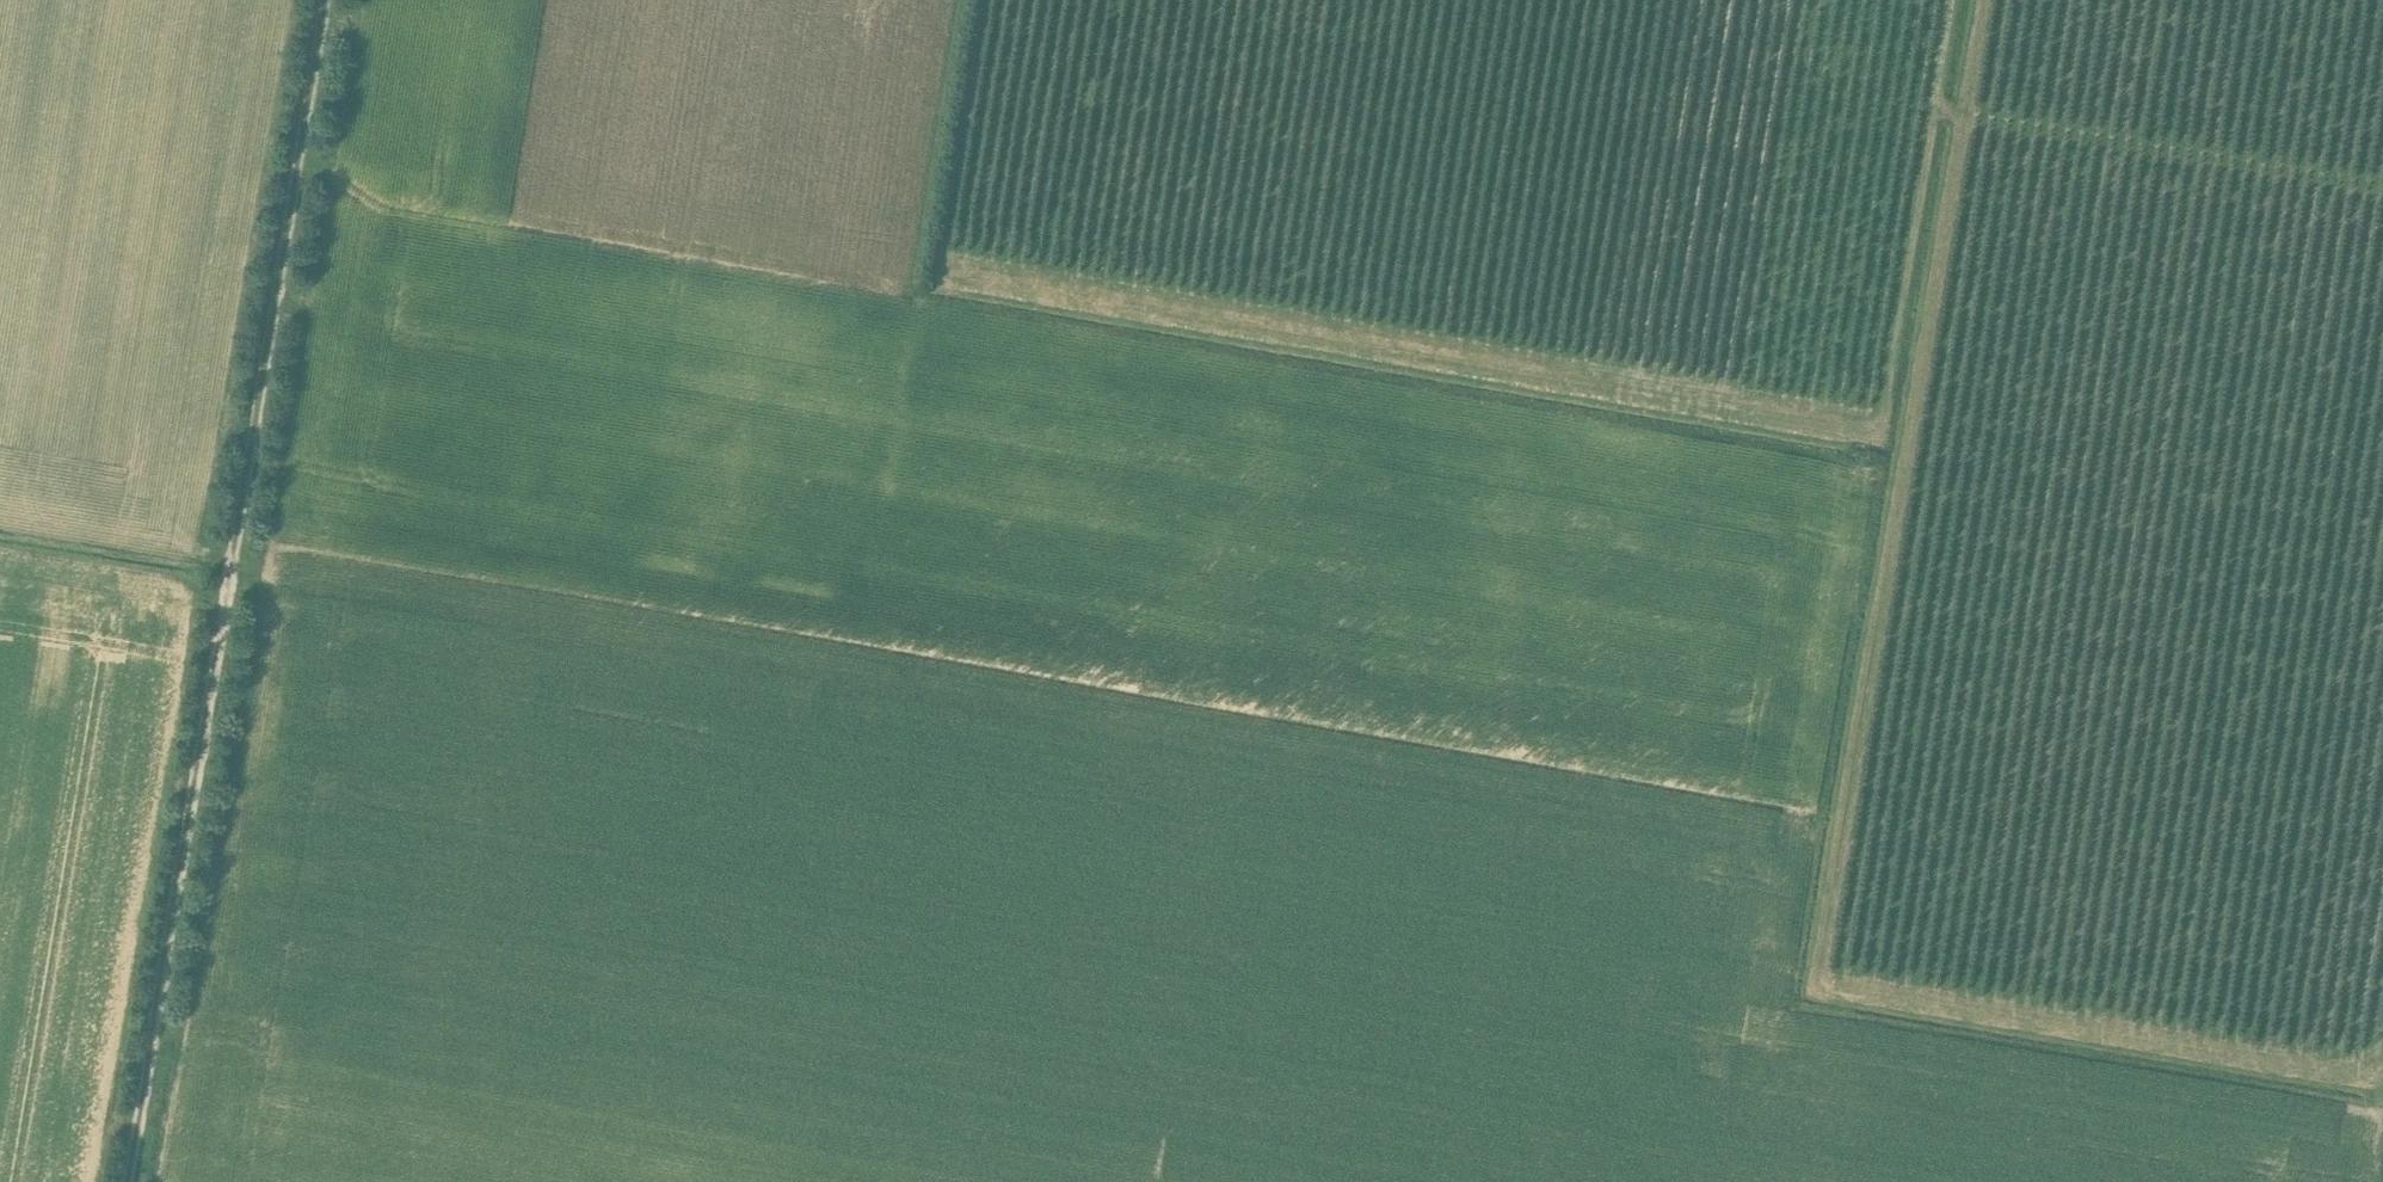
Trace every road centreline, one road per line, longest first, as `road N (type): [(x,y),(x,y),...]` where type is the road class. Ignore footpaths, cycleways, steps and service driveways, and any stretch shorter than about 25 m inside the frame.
road 1 (track): [(1950,0),(1886,364)]

